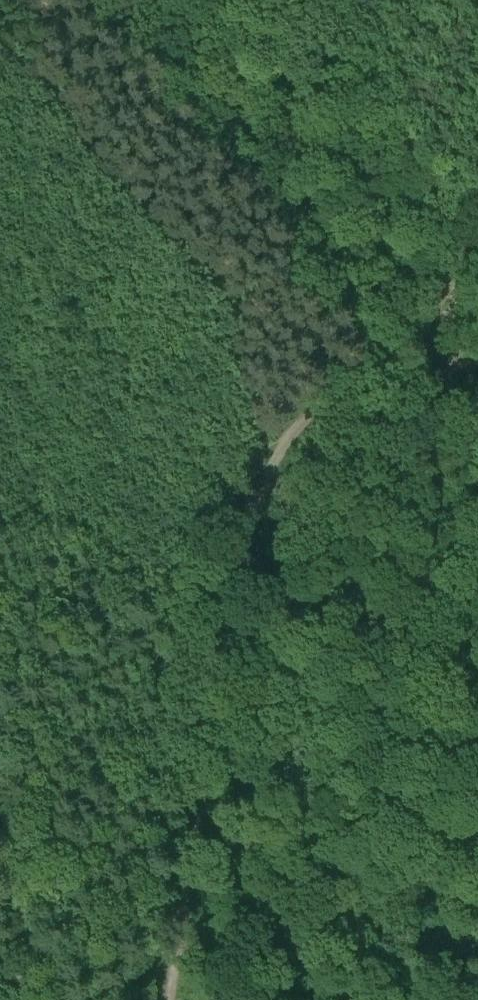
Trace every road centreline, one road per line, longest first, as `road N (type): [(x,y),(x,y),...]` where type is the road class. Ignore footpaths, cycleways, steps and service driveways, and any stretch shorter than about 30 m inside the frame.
road 1 (track): [(168,999),(206,655),(227,558),(282,445),(323,402),(417,338),(477,204)]
road 2 (track): [(477,899),(364,999)]

